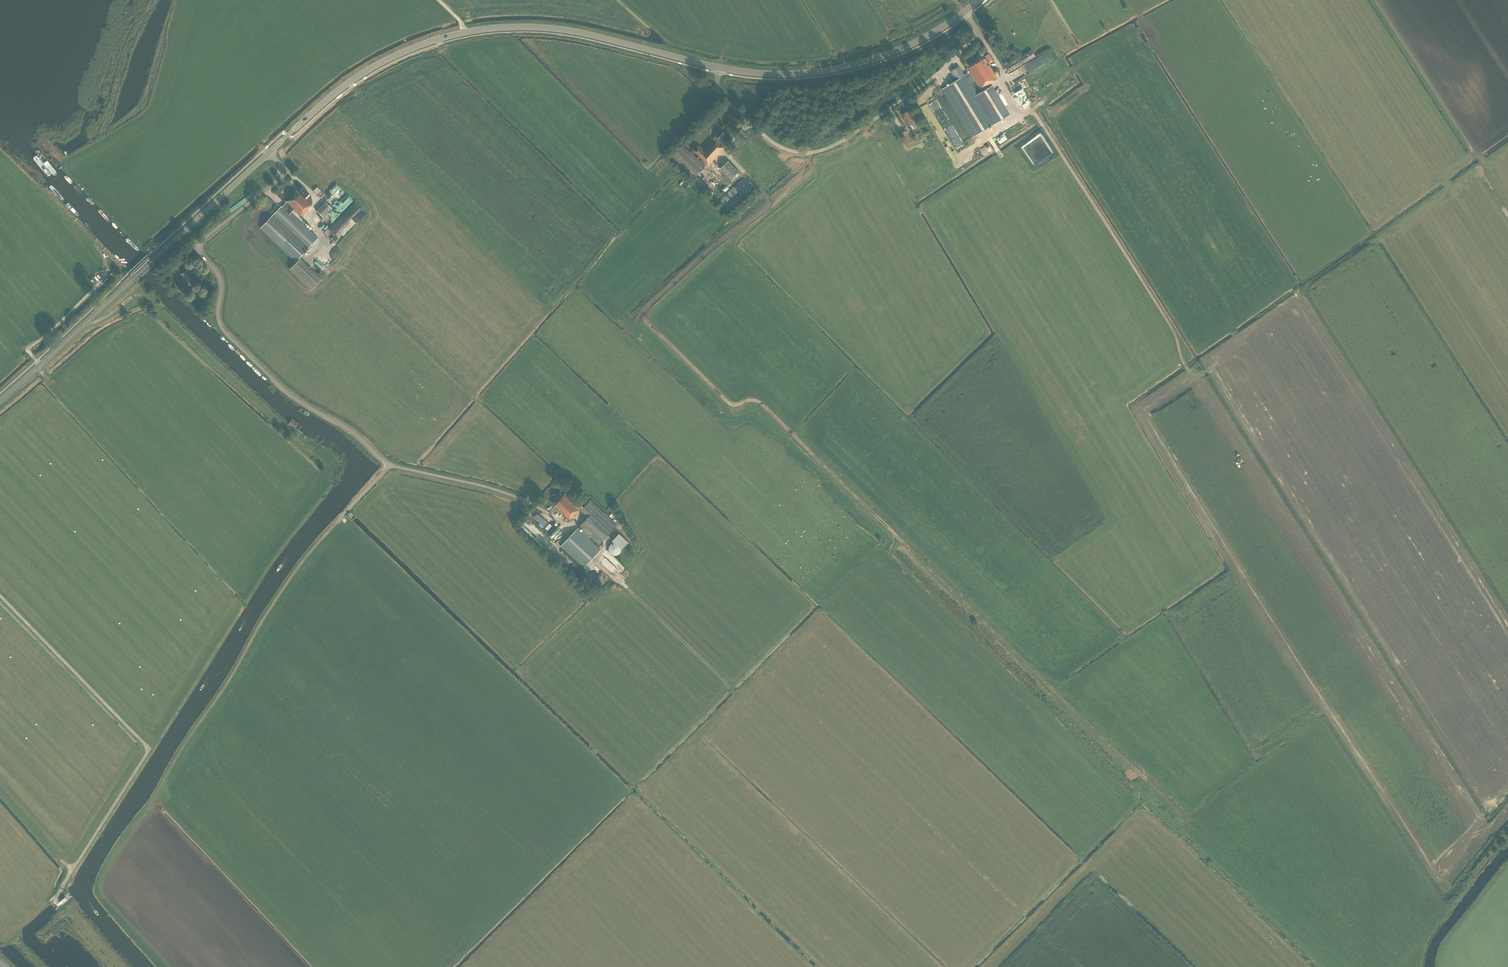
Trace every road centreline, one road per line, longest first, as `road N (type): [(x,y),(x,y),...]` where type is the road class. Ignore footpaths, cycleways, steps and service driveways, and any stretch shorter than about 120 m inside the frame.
road 1 (tertiary): [(270,151),(363,73),(477,29),(568,30),(717,67)]
road 2 (unclassified): [(388,466),(352,431),(287,393),(221,327),(219,275),(199,245),(280,178),(270,151)]
road 3 (track): [(956,159),(1035,113),(1171,326),(1189,371),(1209,371)]
road 4 (track): [(0,596),(149,749),(52,899)]
road 5 (tertiary): [(0,402),(270,151)]
road 6 (track): [(337,522),(268,612),(148,808)]
road 7 (tertiary): [(717,67),(834,69),(893,52),(965,12)]
road 8 (residential): [(815,152),(848,139),(943,69),(979,33),(965,12)]
road 9 (track): [(40,366),(28,351),(104,275),(94,245)]
road 10 (unclassified): [(538,509),(490,488),(388,466)]
road 11 (unclassified): [(815,152),(786,150),(764,137),(721,93),(717,67)]

